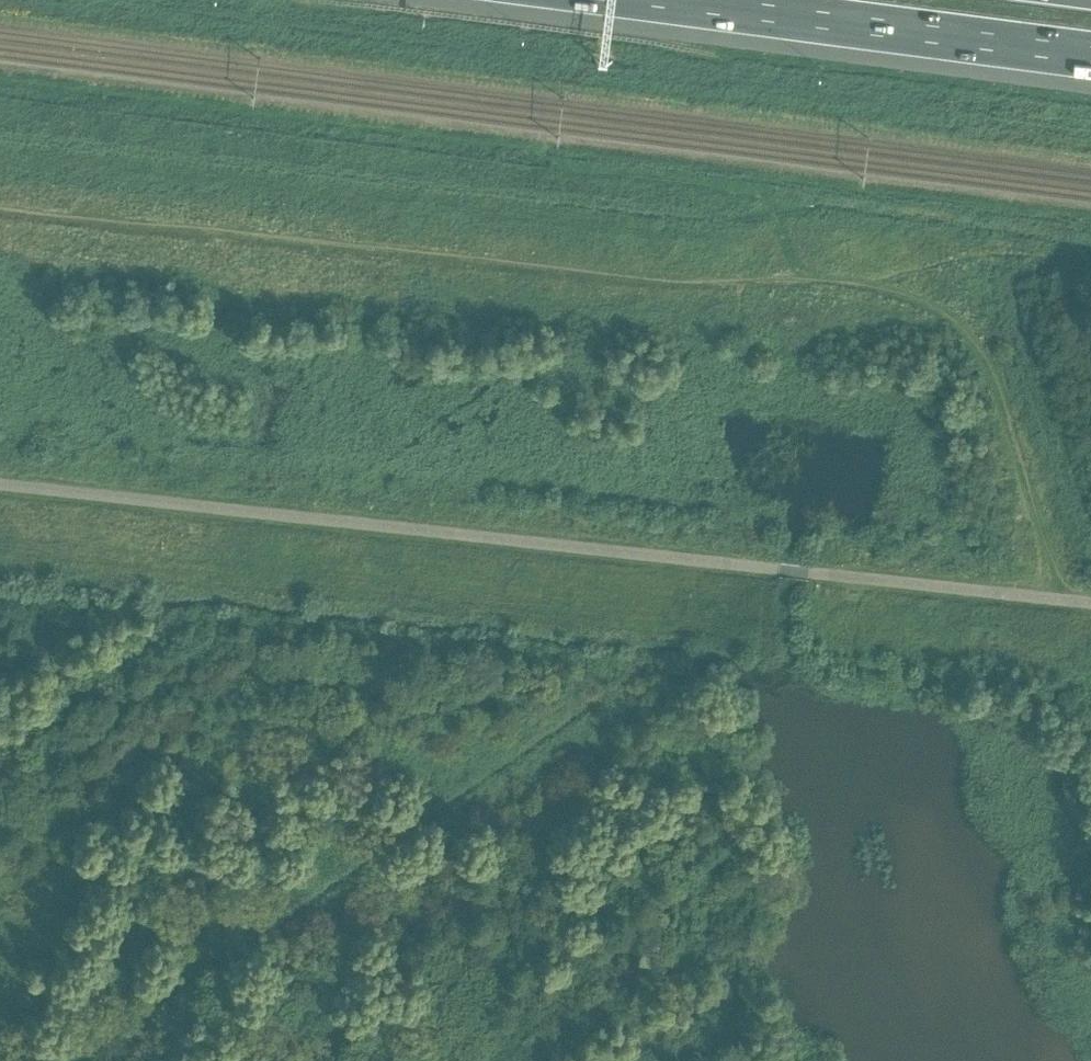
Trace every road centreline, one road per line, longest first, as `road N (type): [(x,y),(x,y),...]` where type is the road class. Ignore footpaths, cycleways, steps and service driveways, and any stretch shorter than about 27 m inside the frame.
road 1 (motorway): [(668,0),(1090,55)]
road 2 (track): [(1090,296),(1034,288),(1038,335),(1090,472)]

